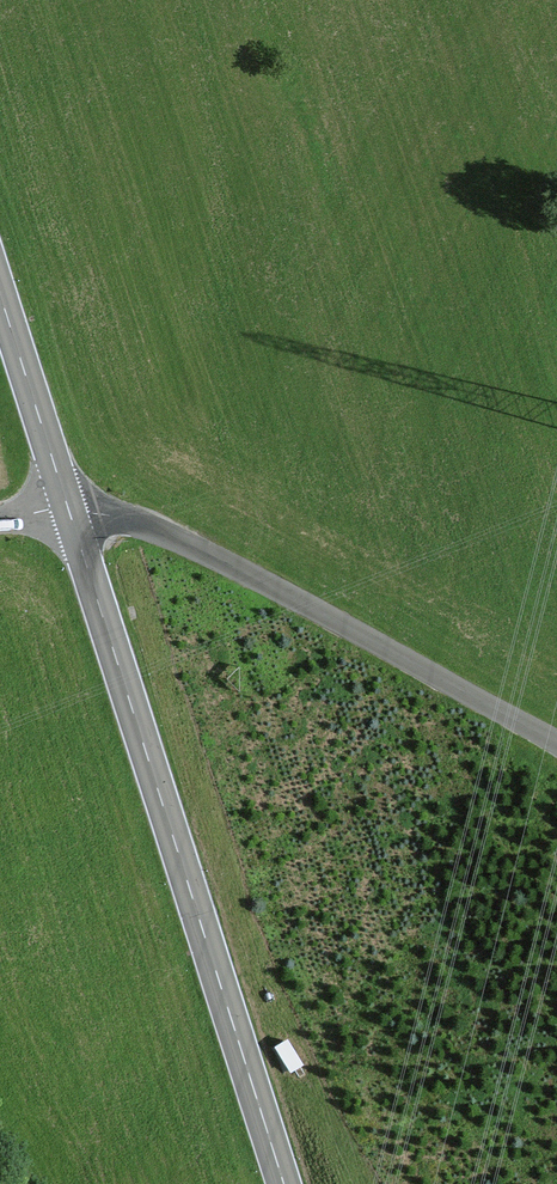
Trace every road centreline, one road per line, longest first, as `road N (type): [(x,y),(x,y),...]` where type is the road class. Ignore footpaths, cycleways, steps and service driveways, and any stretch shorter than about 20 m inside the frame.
road 1 (primary): [(283,1183),(67,508)]
road 2 (unclassified): [(67,508),(169,532),(556,739)]
road 3 (primary): [(67,508),(0,298)]

